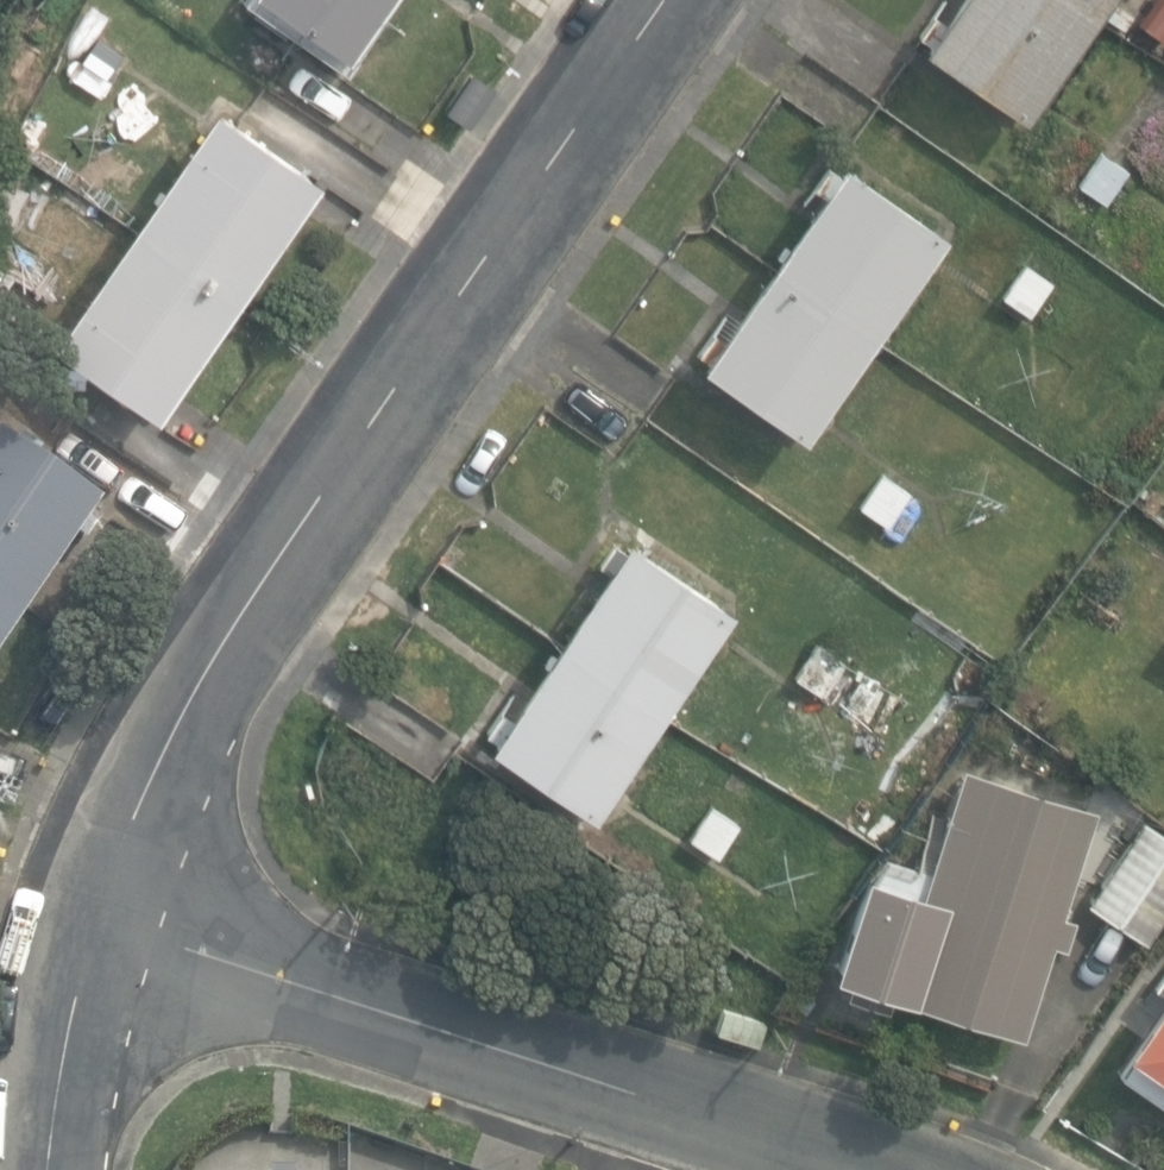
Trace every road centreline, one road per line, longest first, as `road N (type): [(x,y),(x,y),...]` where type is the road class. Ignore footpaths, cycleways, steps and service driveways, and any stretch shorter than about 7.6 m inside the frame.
road 1 (residential): [(664,0),(229,613),(84,904)]
road 2 (residential): [(897,1169),(84,904)]
road 3 (residential): [(84,904),(56,1030),(47,1169)]

